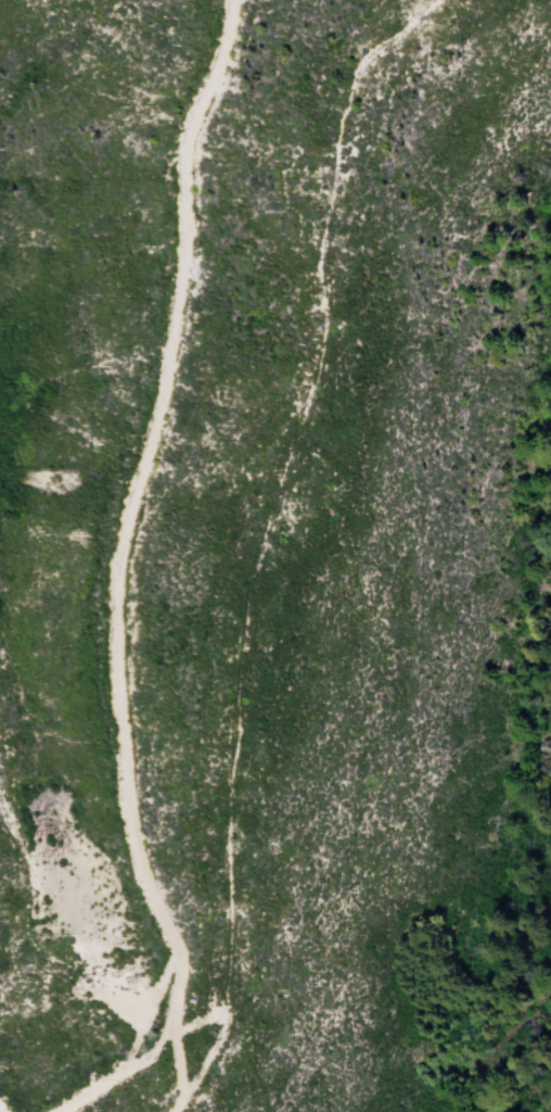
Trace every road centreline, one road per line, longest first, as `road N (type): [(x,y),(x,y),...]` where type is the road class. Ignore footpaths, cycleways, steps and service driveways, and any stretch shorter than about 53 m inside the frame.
road 1 (track): [(56,1111),(128,1069),(165,1034),(178,955),(150,901),(134,848),(102,642),(115,526),(146,429),(165,332),(180,137),(220,47),(231,0)]
road 2 (track): [(173,1111),(216,1046),(225,1011),(229,774),(244,618),(322,337),(318,267),(355,65),(439,0)]

